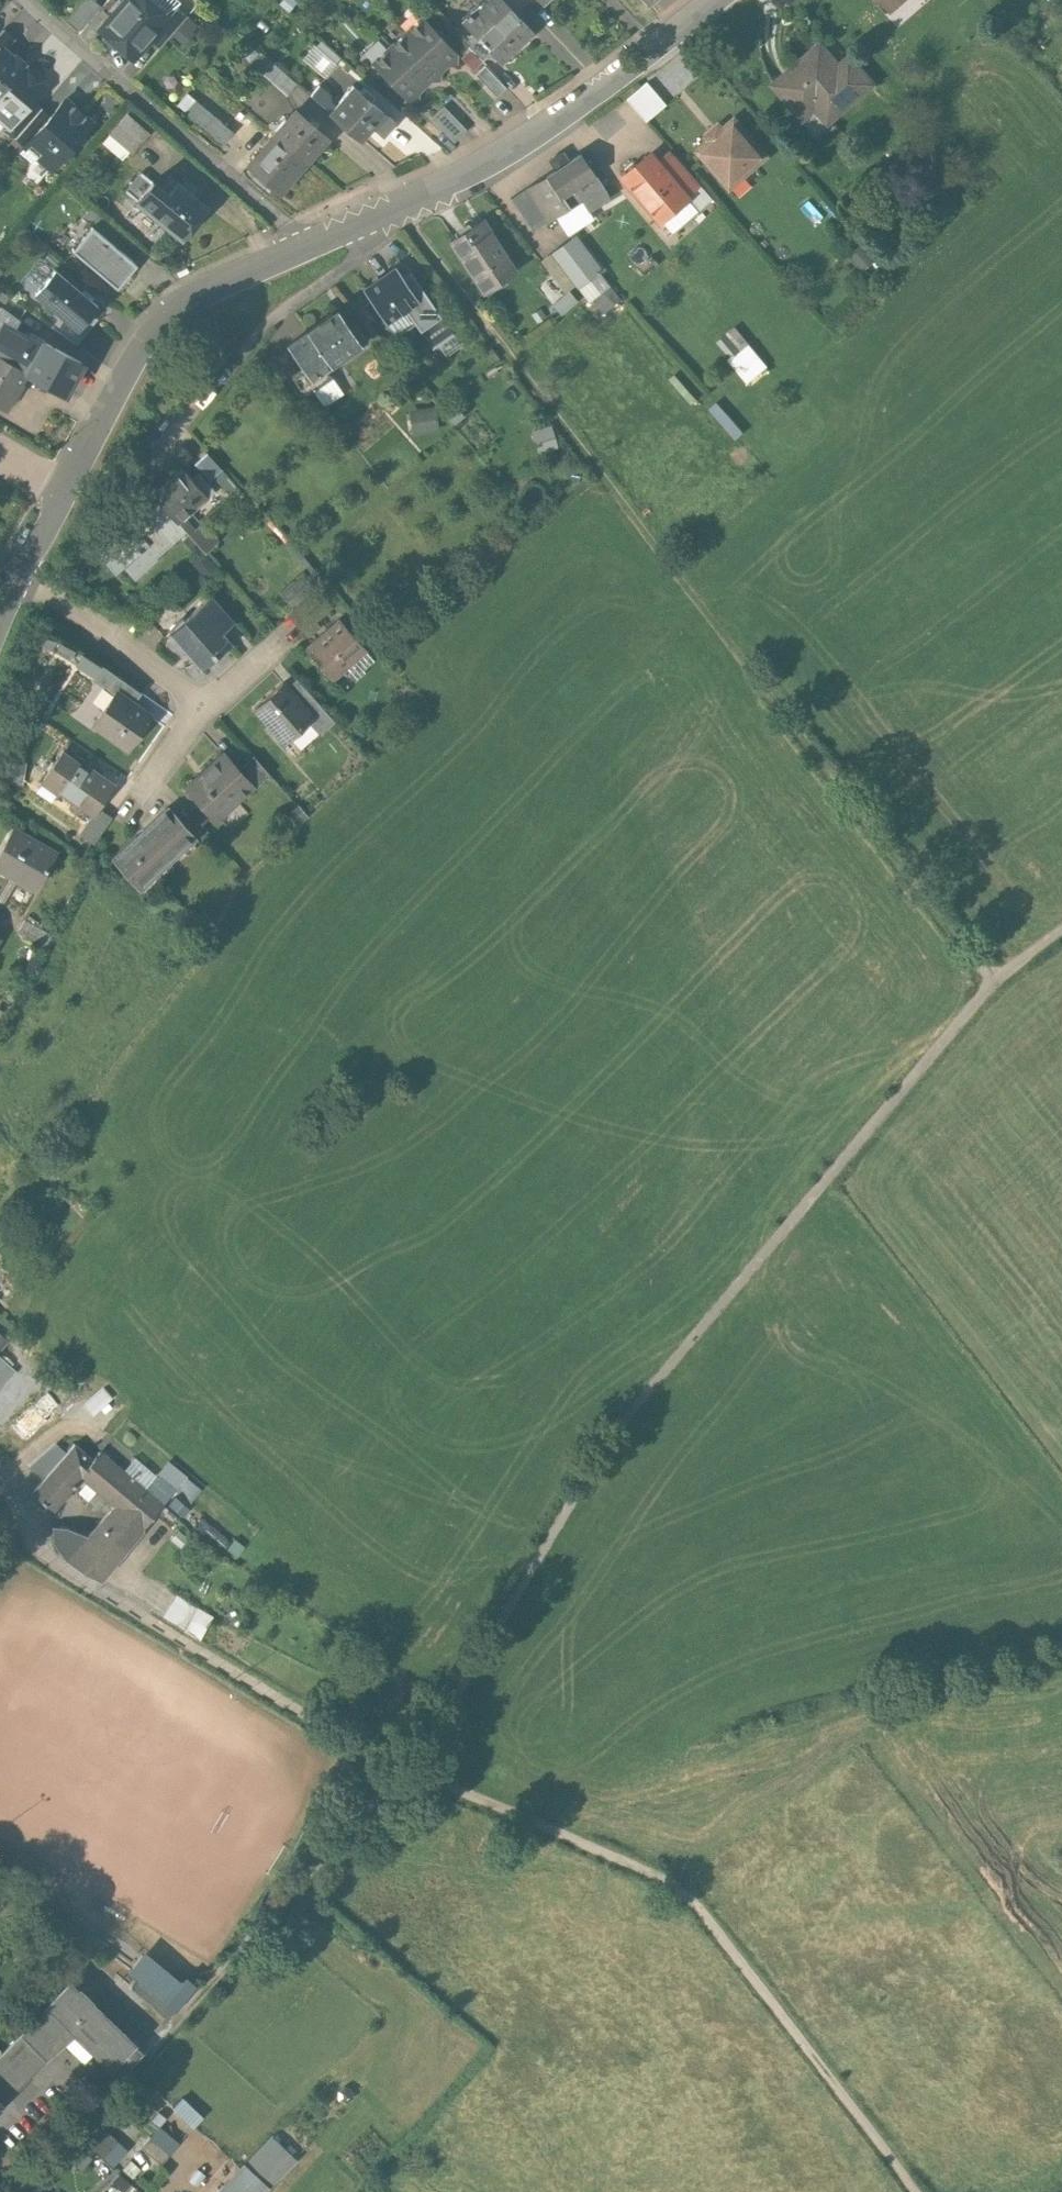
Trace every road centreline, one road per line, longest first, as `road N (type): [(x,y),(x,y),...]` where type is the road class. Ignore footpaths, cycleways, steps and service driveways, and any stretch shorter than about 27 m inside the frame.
road 1 (track): [(395,1764),(496,1624),(570,1491),(997,975)]
road 2 (track): [(395,1764),(675,1881),(909,2191)]
road 3 (tertiary): [(712,0),(502,155),(309,245)]
road 4 (tertiary): [(309,245),(208,289),(166,318),(16,575)]
road 5 (residential): [(26,0),(309,245)]
road 6 (track): [(191,2012),(395,1764)]
road 7 (residential): [(16,575),(201,704)]

